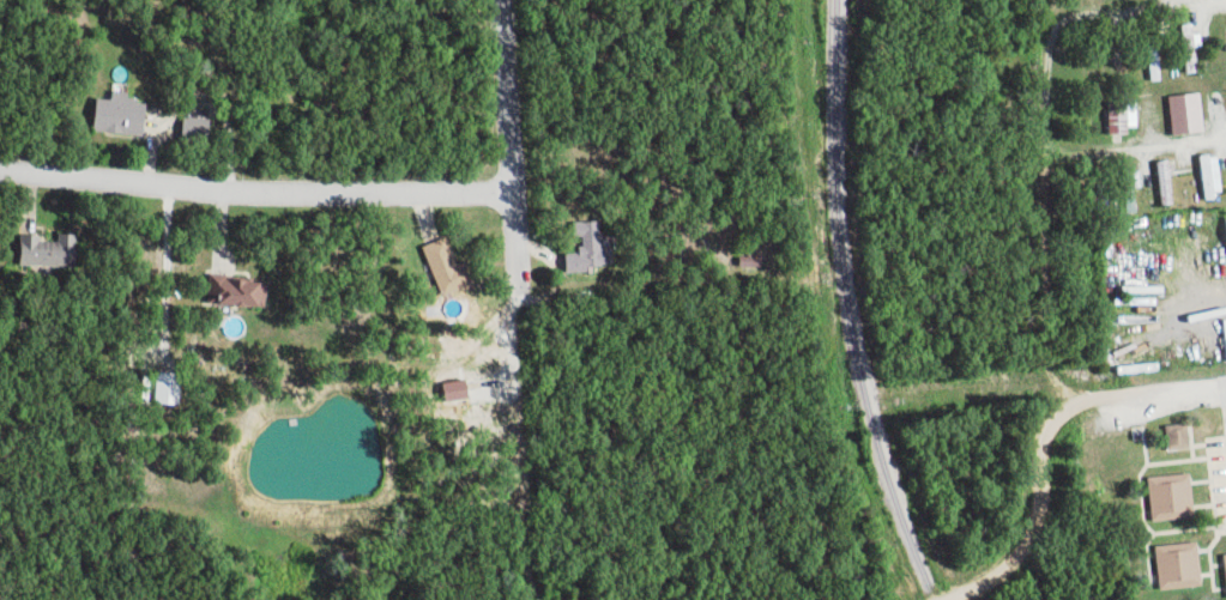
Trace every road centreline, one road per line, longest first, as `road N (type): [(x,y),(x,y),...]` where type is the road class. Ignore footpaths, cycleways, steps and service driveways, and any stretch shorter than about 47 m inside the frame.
road 1 (residential): [(0,189),(518,192)]
road 2 (residential): [(980,589),(1023,557),(1043,523),(1051,441),(1070,412),(1105,396),(1225,383)]
road 3 (residential): [(518,344),(505,0)]
road 4 (residential): [(1087,154),(1057,137),(1046,79),(1052,31),(1082,16)]
road 5 (residential): [(1225,3),(1082,16)]
road 6 (residential): [(1087,154),(1225,138)]

